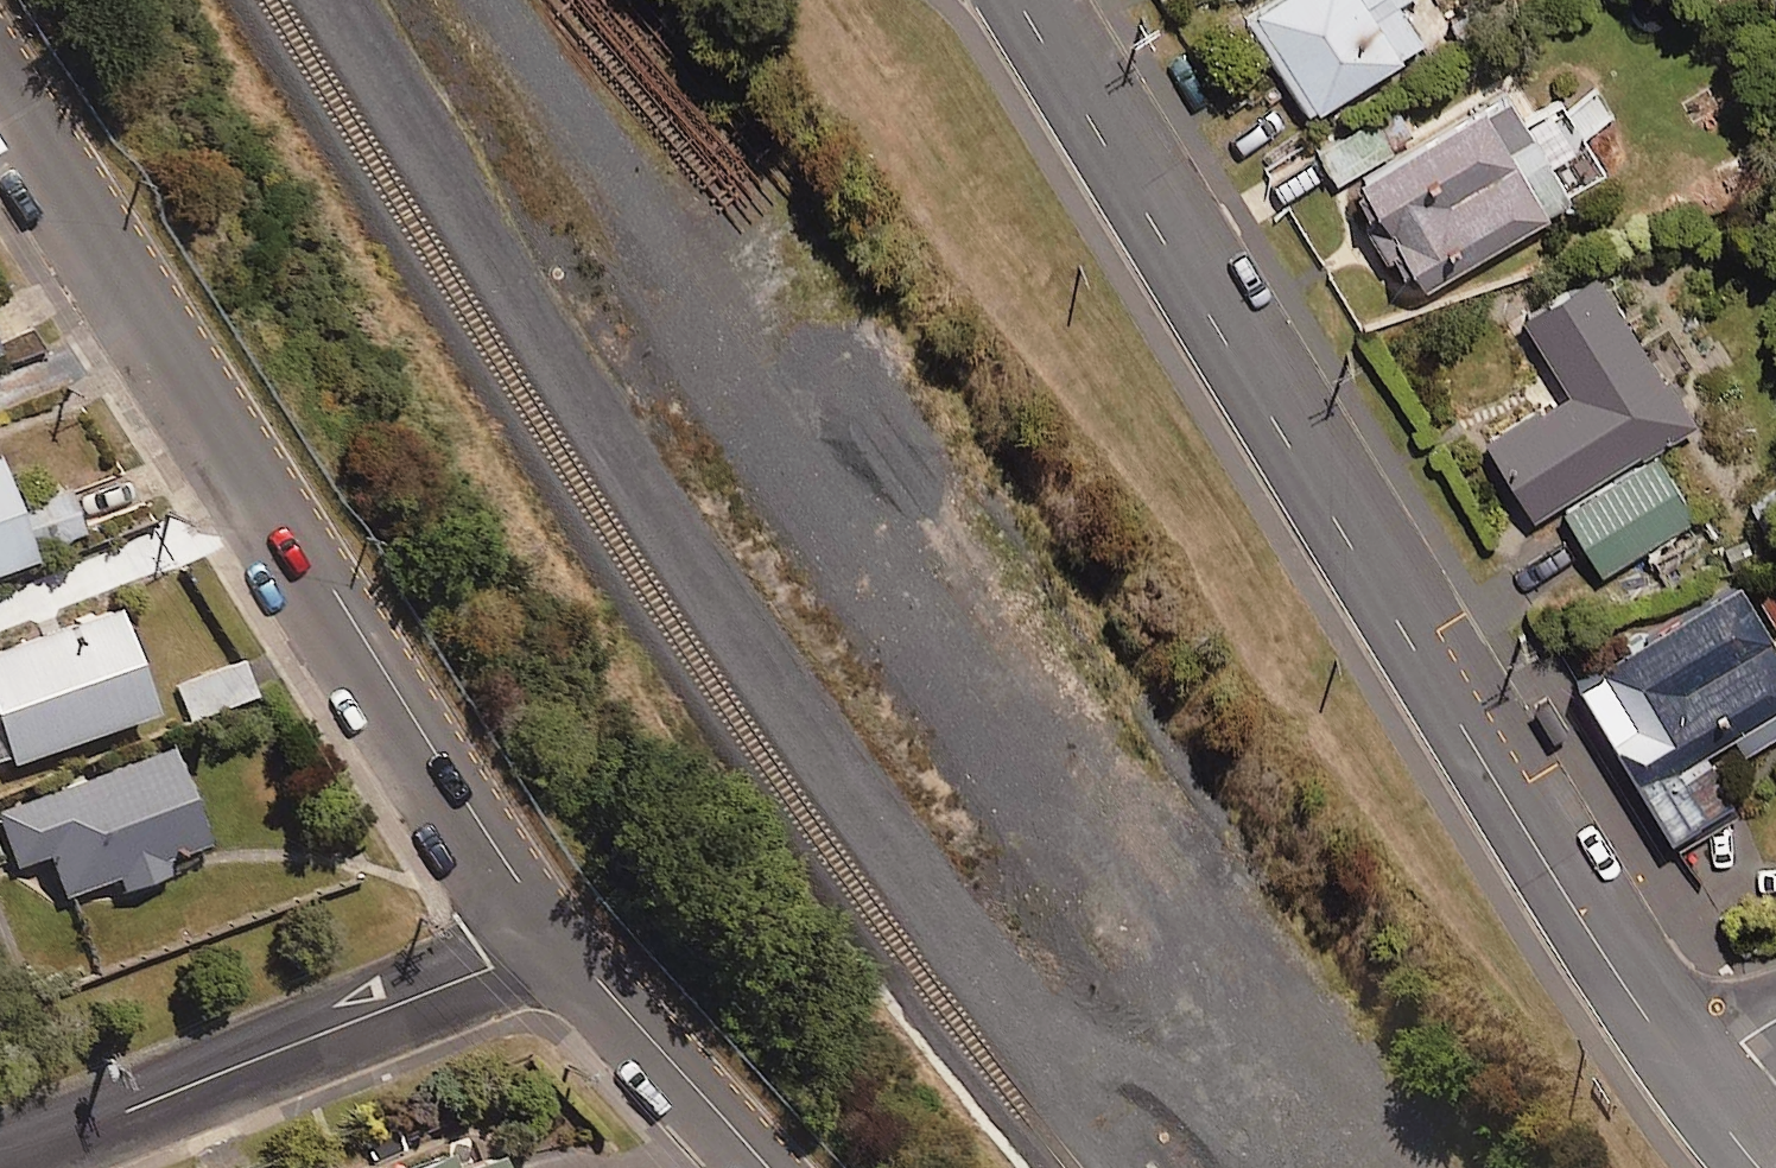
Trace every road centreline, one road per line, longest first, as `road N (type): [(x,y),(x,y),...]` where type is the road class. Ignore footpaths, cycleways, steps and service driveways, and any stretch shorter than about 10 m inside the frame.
road 1 (track): [(334,0),(794,726),(1120,1159)]
road 2 (residential): [(1020,0),(1692,1083)]
road 3 (residential): [(0,92),(559,936)]
road 4 (residential): [(0,1157),(559,936)]
road 5 (residential): [(559,936),(770,1167)]
road 6 (track): [(1110,1167),(1192,1131),(1260,1121),(1340,1138),(1395,1167)]

